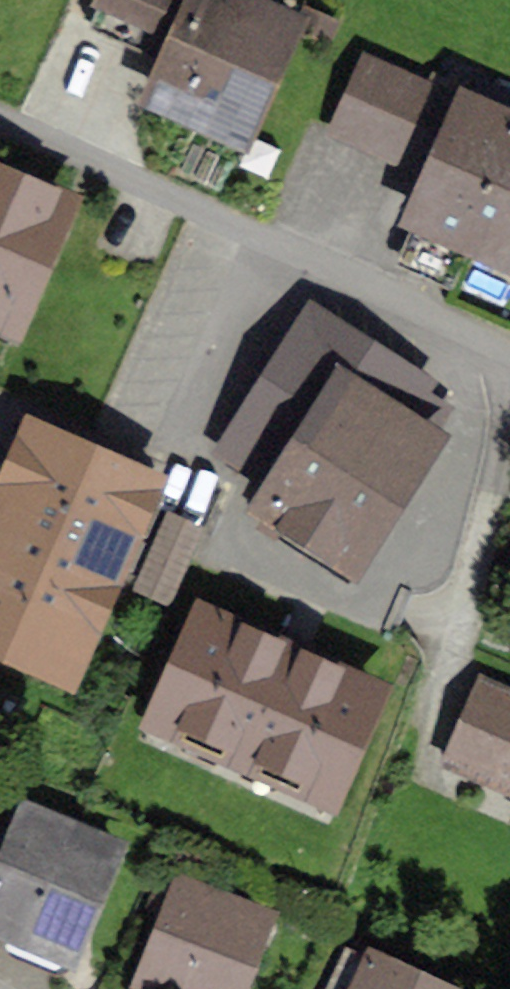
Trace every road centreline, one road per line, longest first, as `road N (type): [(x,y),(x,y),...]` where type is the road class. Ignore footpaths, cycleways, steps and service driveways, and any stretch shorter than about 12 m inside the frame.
road 1 (residential): [(0,121),(311,260),(509,361)]
road 2 (residential): [(509,394),(502,466),(413,768)]

